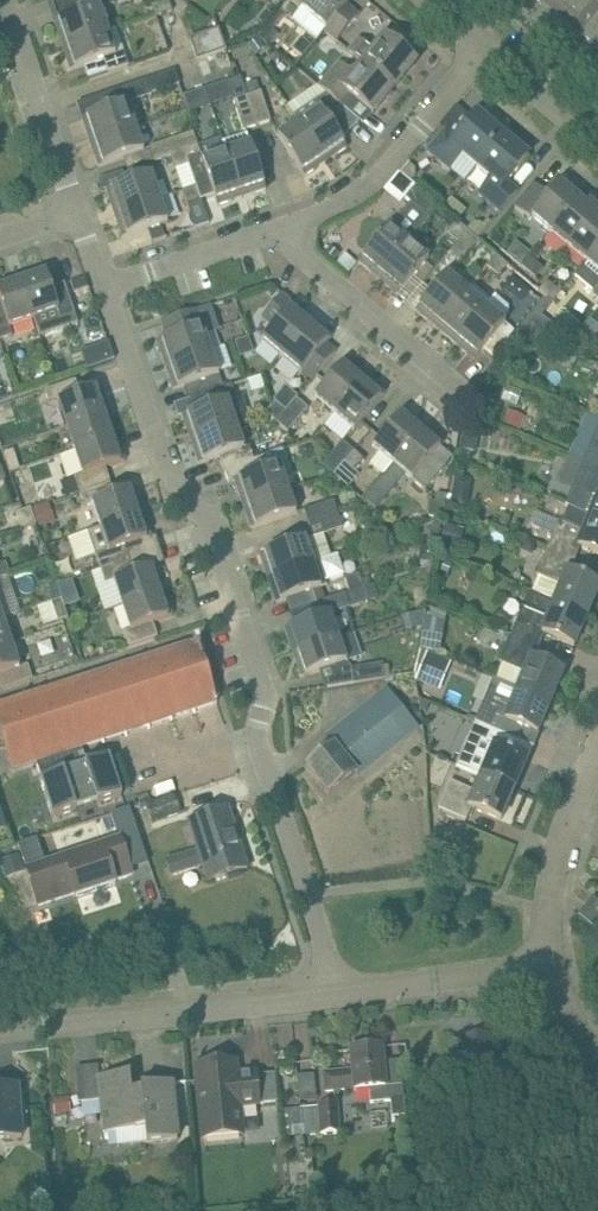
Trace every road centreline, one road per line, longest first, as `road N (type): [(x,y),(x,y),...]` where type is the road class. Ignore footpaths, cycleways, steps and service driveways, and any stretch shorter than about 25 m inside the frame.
road 1 (residential): [(338,989),(256,741),(267,690),(211,521),(178,496),(103,285)]
road 2 (residential): [(0,1027),(338,989)]
road 3 (residential): [(274,229),(347,197),(400,151),(485,43)]
road 4 (residential): [(449,383),(274,229)]
road 5 (residential): [(79,217),(9,0)]
road 6 (unclassified): [(547,969),(555,876),(597,754)]
road 7 (residential): [(338,989),(547,969)]
road 8 (residential): [(103,285),(274,229)]
road 9 (unclassified): [(590,132),(485,43)]

